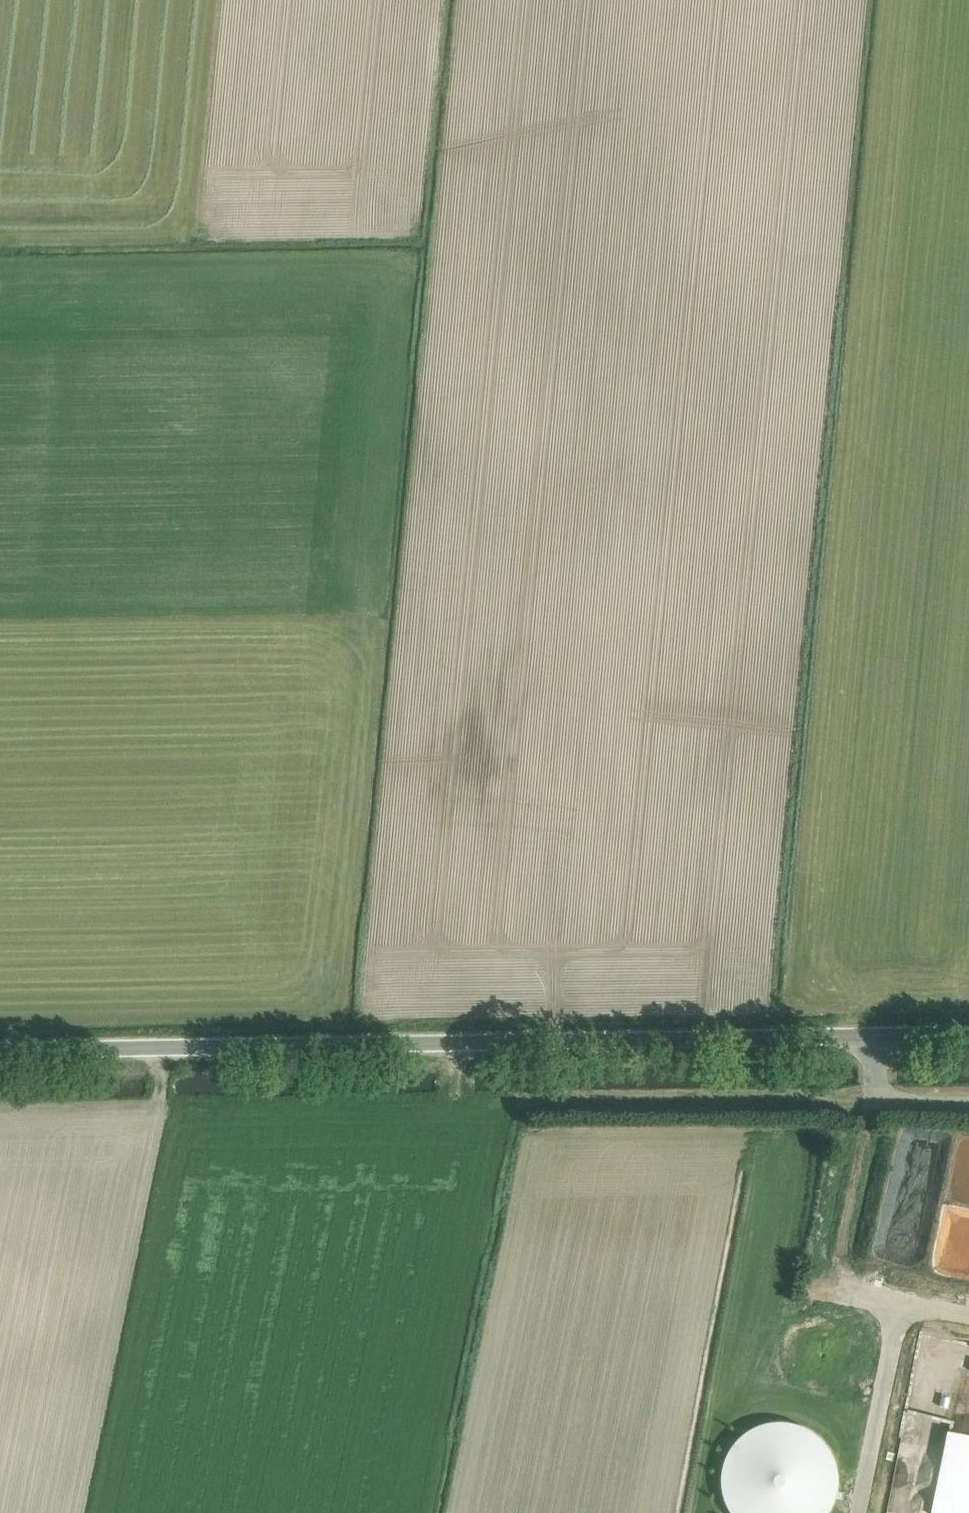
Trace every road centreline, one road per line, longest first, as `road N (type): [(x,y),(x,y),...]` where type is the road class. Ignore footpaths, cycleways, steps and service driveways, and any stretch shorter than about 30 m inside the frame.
road 1 (unclassified): [(968,1034),(0,1050)]
road 2 (track): [(843,1289),(842,1259),(877,1081),(875,1036)]

